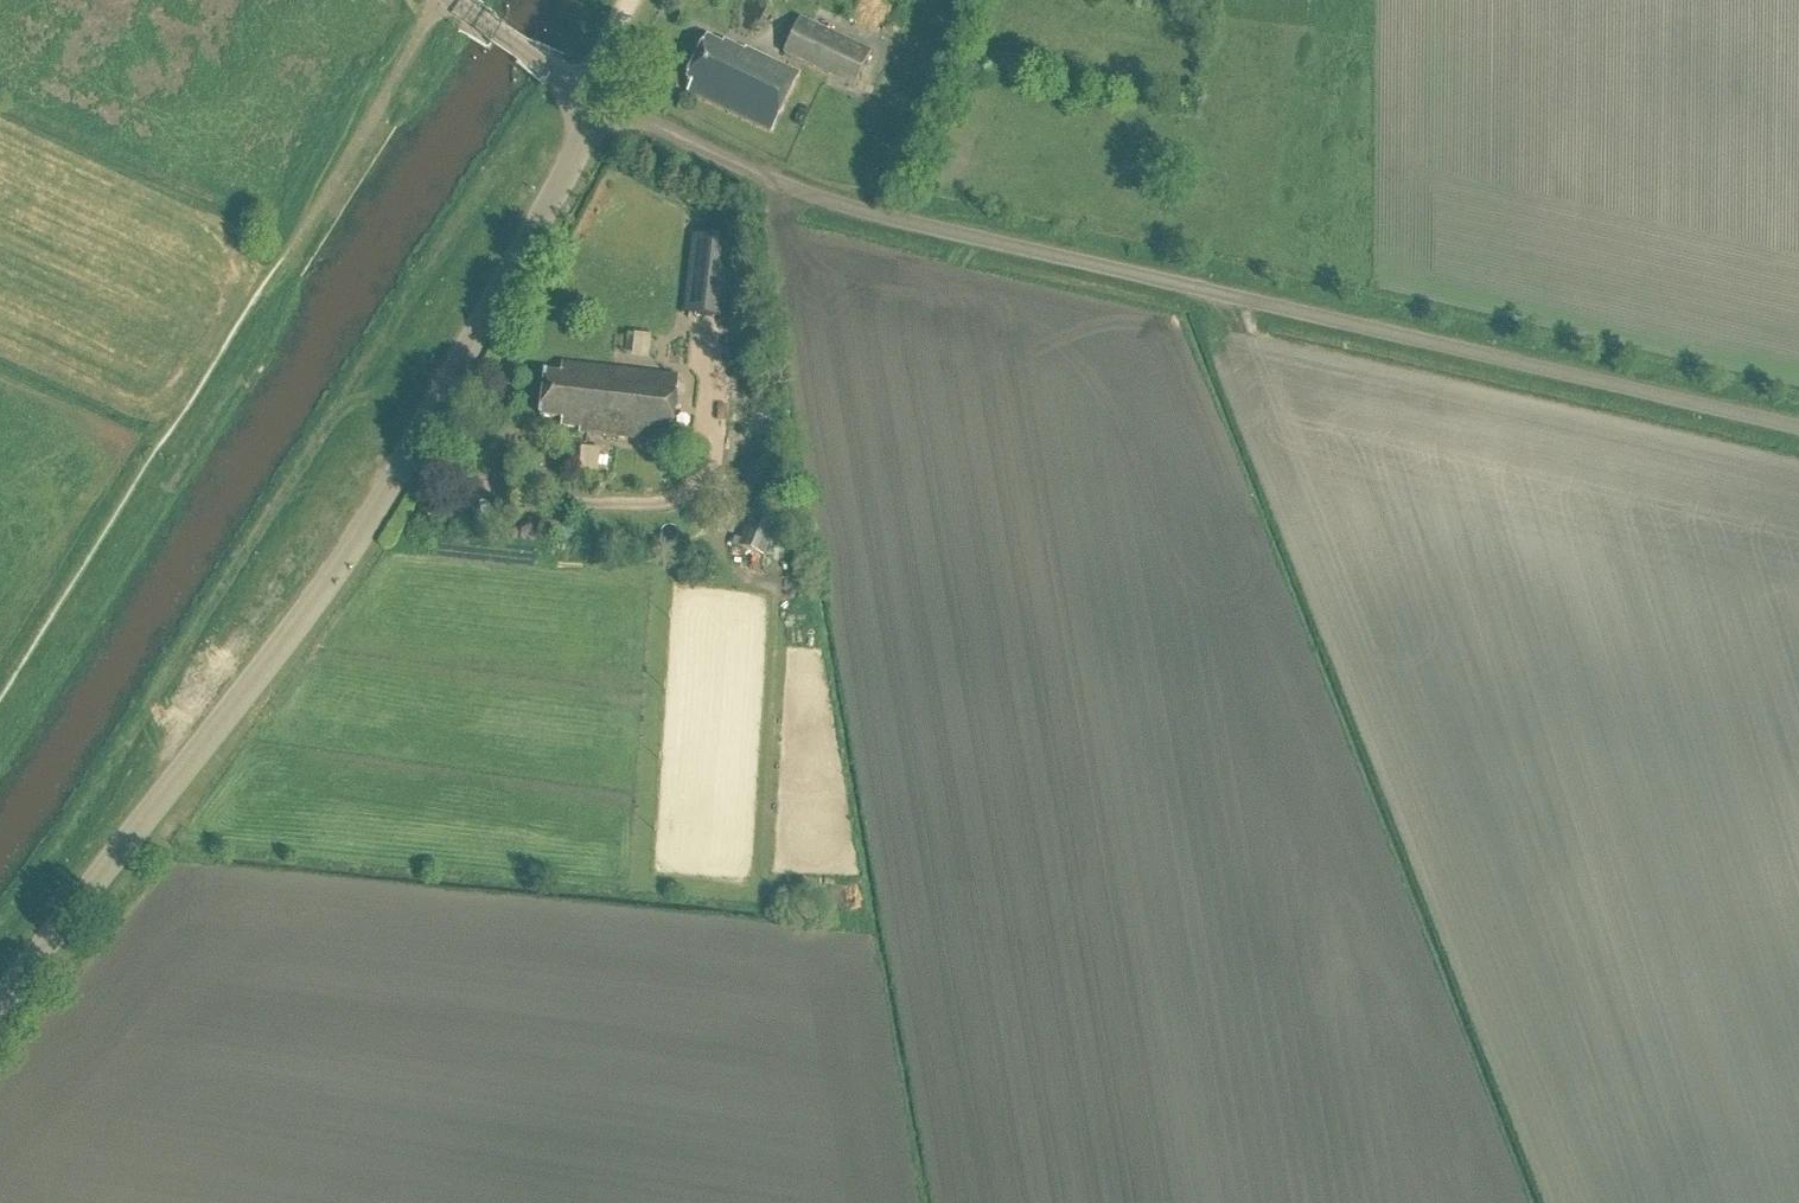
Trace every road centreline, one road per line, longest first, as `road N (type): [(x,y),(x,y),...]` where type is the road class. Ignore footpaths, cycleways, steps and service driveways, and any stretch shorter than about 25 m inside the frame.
road 1 (unclassified): [(1798,427),(991,239),(705,151),(578,99)]
road 2 (tertiary): [(0,1003),(280,649),(390,486),(580,142),(578,99)]
road 3 (tertiary): [(578,99),(565,78),(443,0)]

